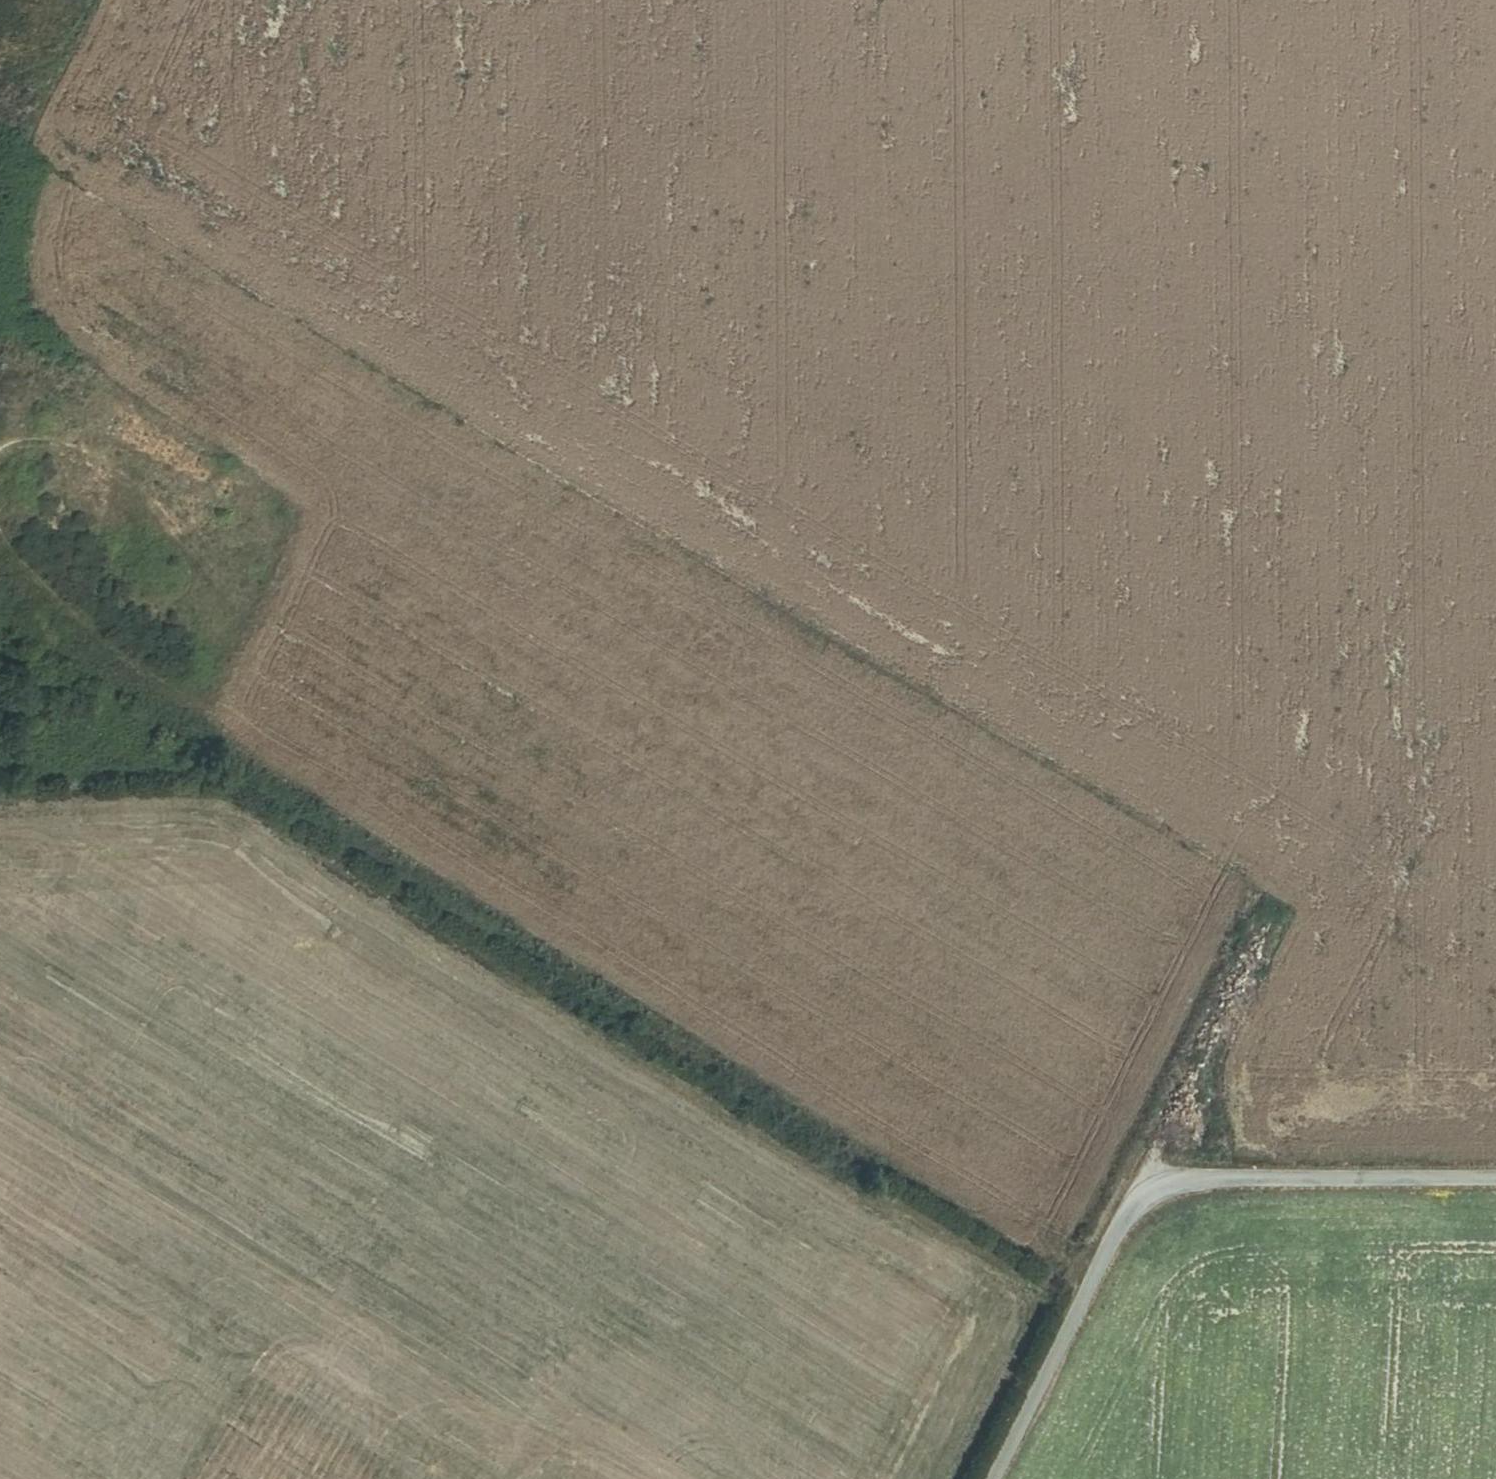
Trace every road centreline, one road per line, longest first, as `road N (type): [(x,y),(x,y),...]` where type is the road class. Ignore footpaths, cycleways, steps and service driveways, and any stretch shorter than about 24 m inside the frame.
road 1 (track): [(5,569),(246,757),(1029,1256),(1065,1269),(1100,1262)]
road 2 (track): [(1495,481),(1122,1216)]
road 3 (residential): [(1495,1179),(1189,1180),(1150,1188),(1122,1216),(994,1478)]

